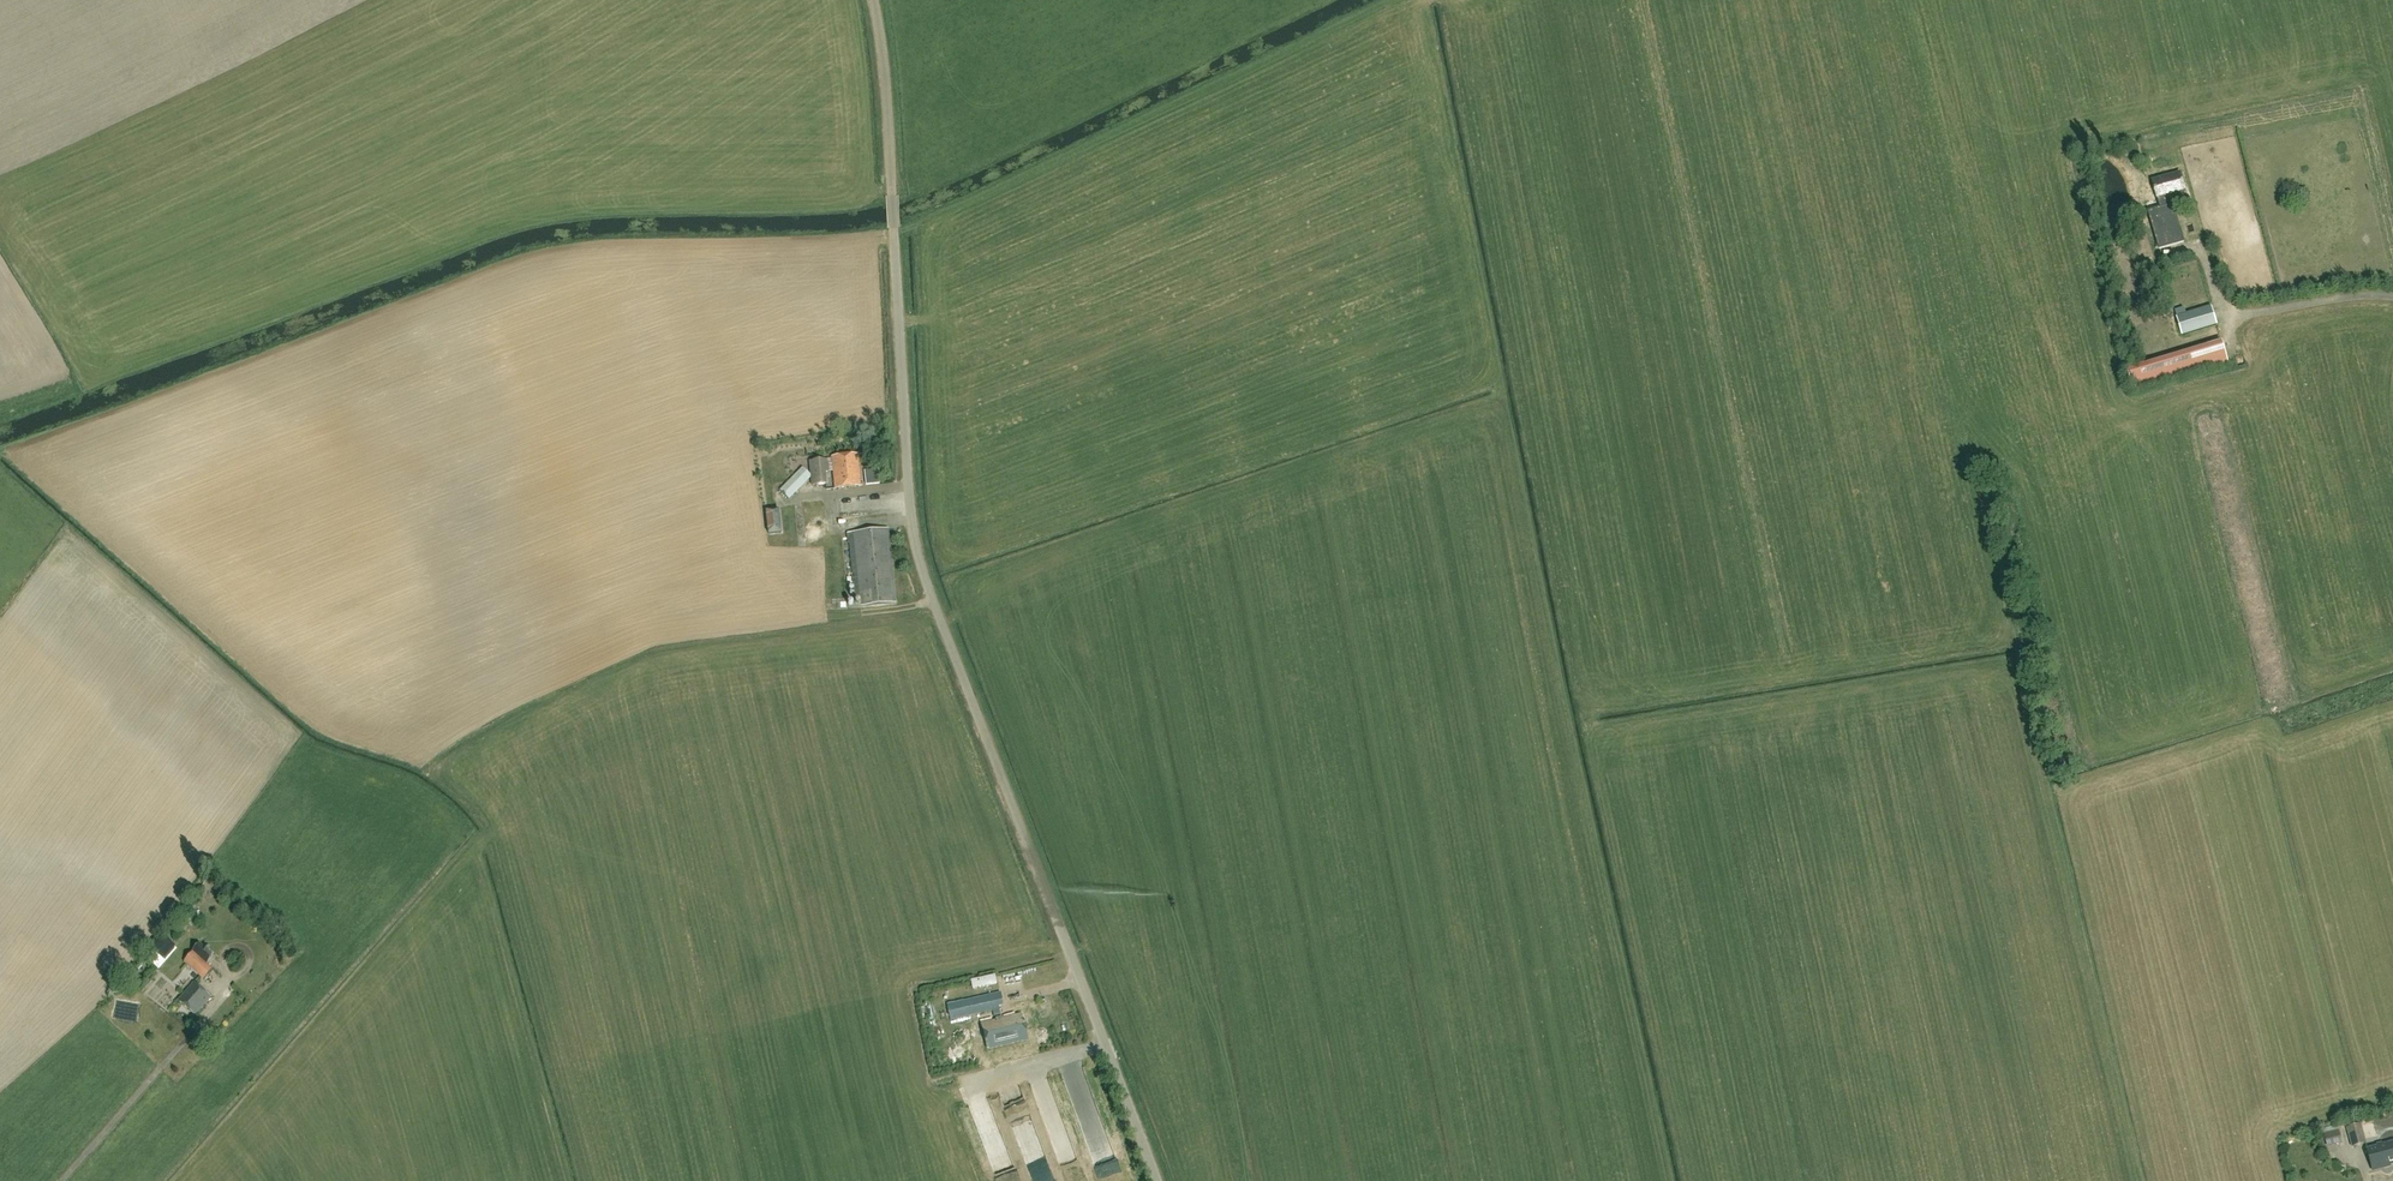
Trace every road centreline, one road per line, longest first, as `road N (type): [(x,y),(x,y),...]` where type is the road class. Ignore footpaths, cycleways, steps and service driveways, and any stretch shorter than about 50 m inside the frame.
road 1 (unclassified): [(1159,1180),(915,543),(875,0)]

